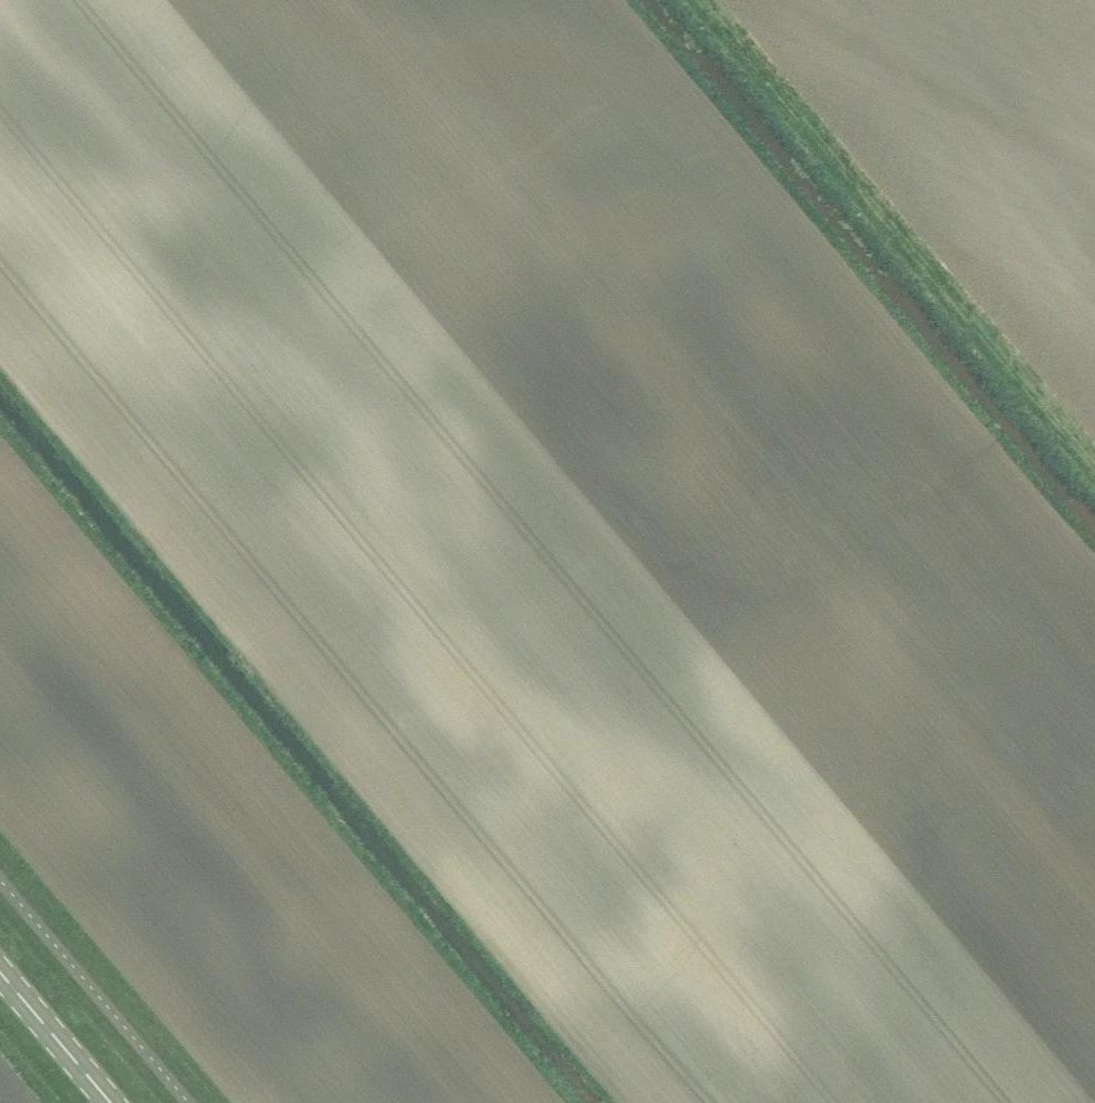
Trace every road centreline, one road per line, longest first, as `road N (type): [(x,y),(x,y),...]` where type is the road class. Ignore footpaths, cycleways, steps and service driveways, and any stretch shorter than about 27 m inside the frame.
road 1 (primary): [(111,1102),(0,972)]

